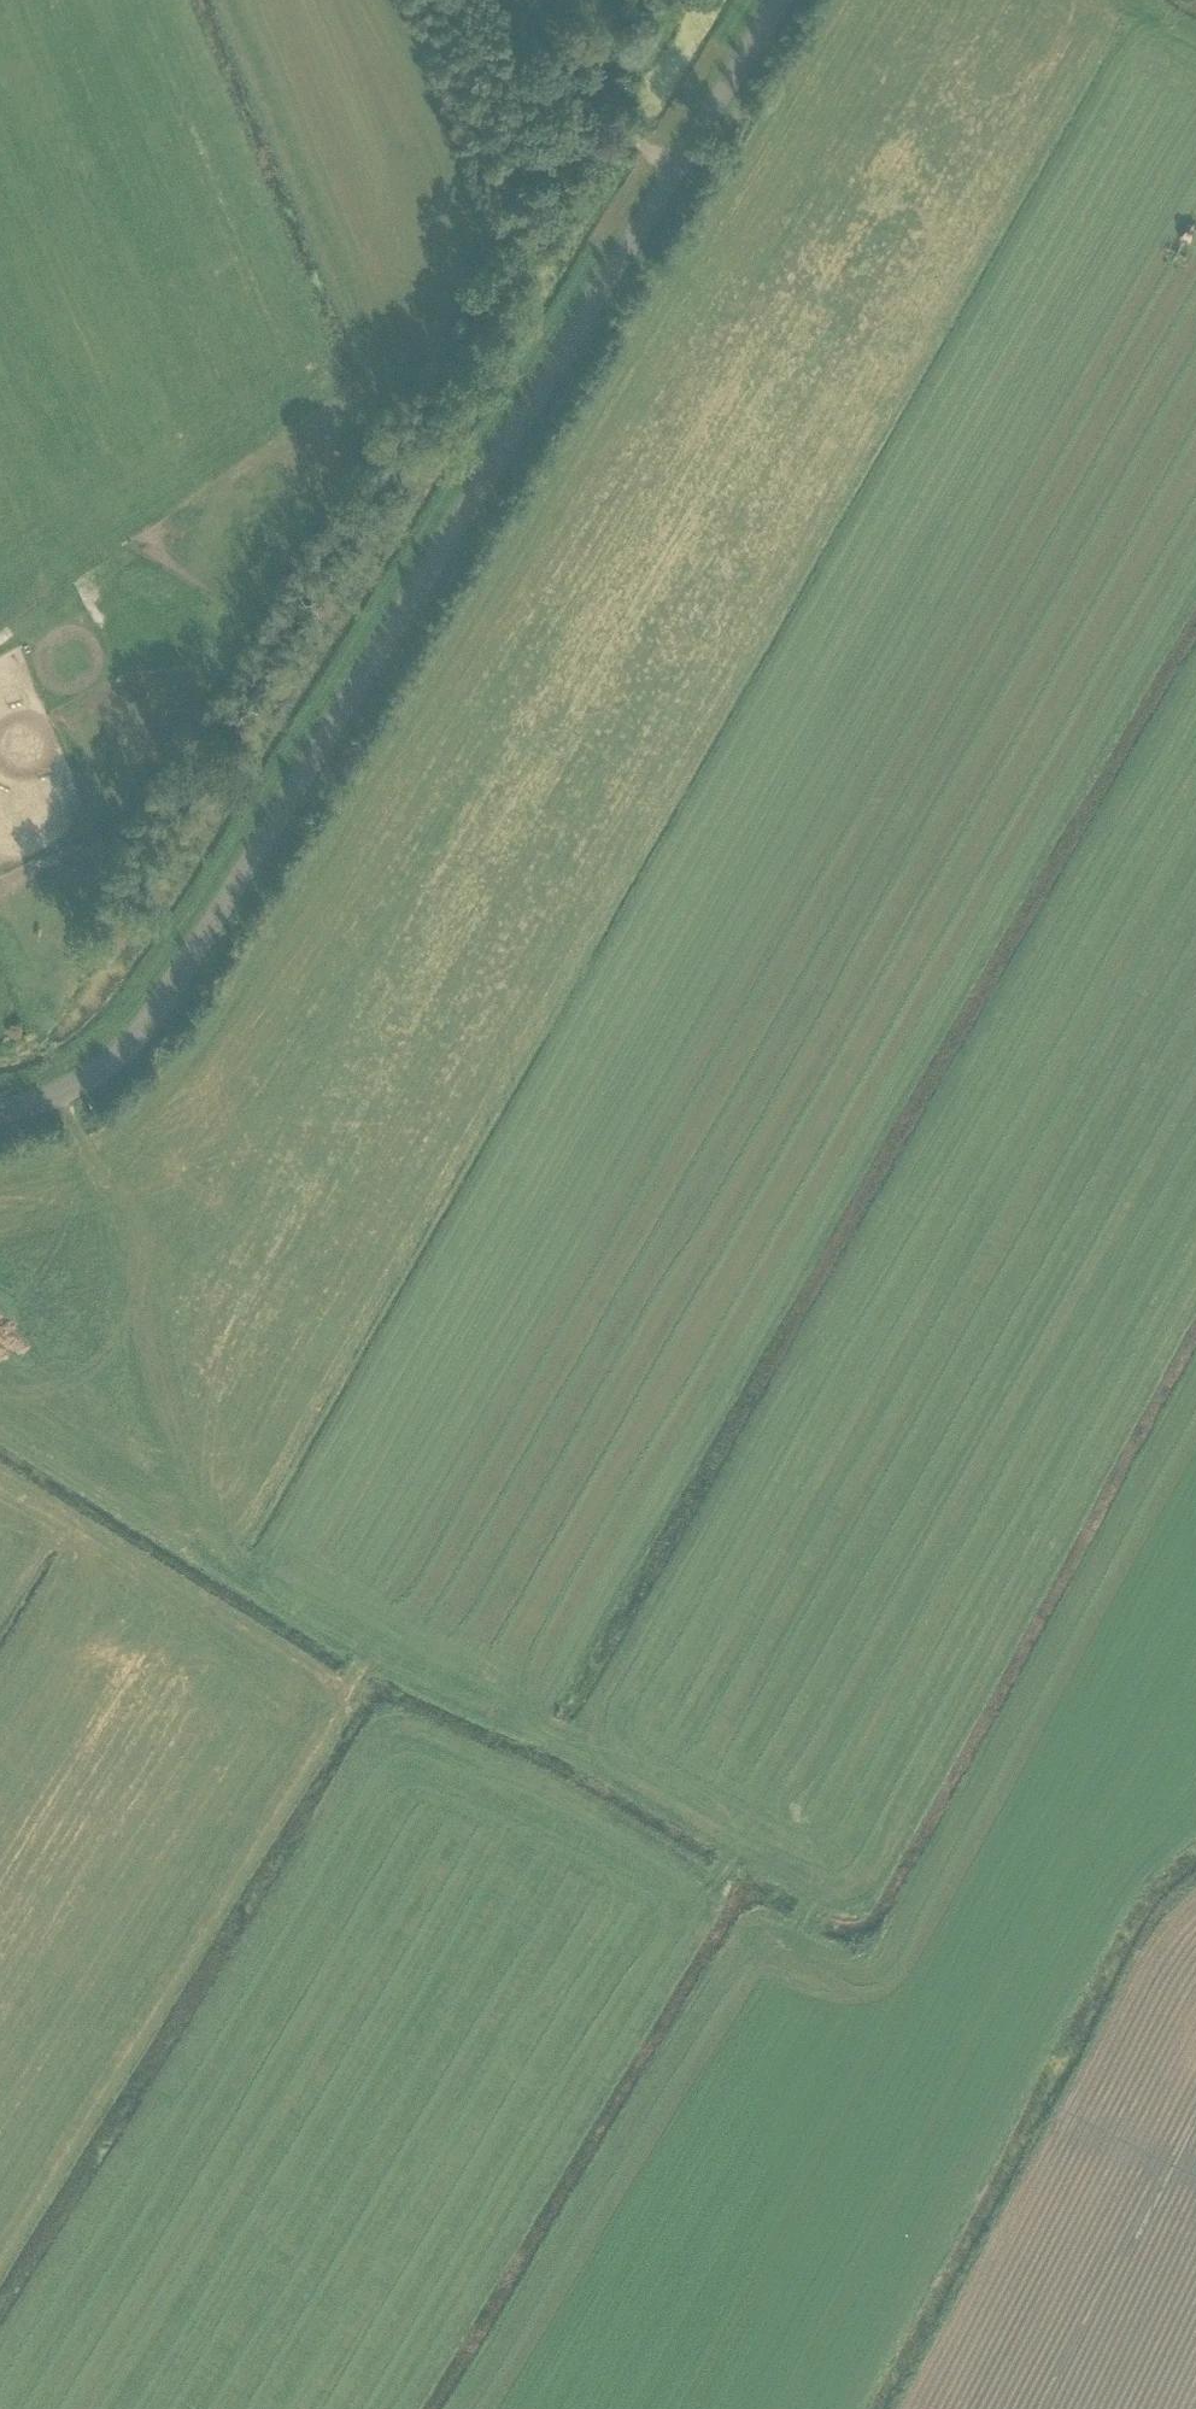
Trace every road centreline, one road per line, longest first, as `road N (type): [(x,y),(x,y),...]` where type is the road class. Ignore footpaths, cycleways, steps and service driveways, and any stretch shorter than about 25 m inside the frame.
road 1 (unclassified): [(0,1109),(30,1104),(107,1064),(189,974),(787,0)]

